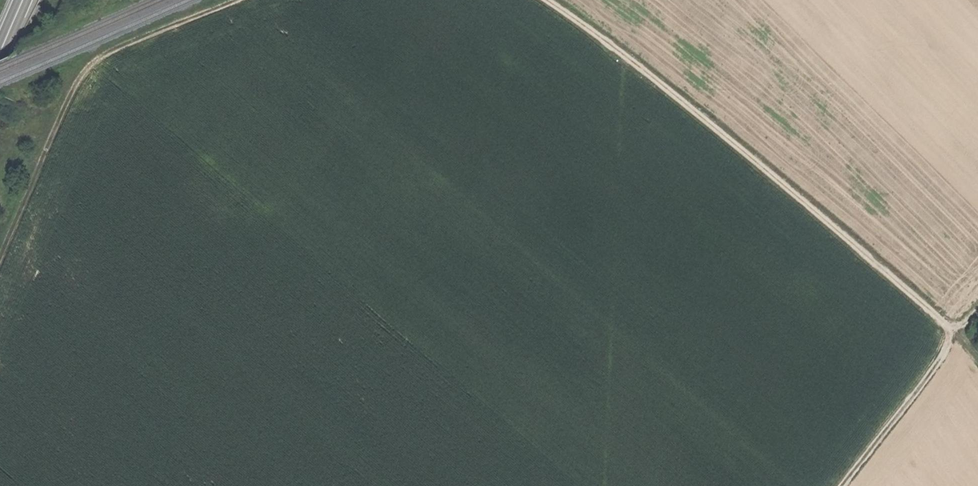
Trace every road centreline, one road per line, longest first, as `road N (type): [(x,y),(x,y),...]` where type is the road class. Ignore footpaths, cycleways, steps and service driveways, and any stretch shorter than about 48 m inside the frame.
road 1 (track): [(547,0),(814,209),(954,334)]
road 2 (track): [(236,0),(85,71),(0,258)]
road 3 (track): [(840,485),(977,304)]

